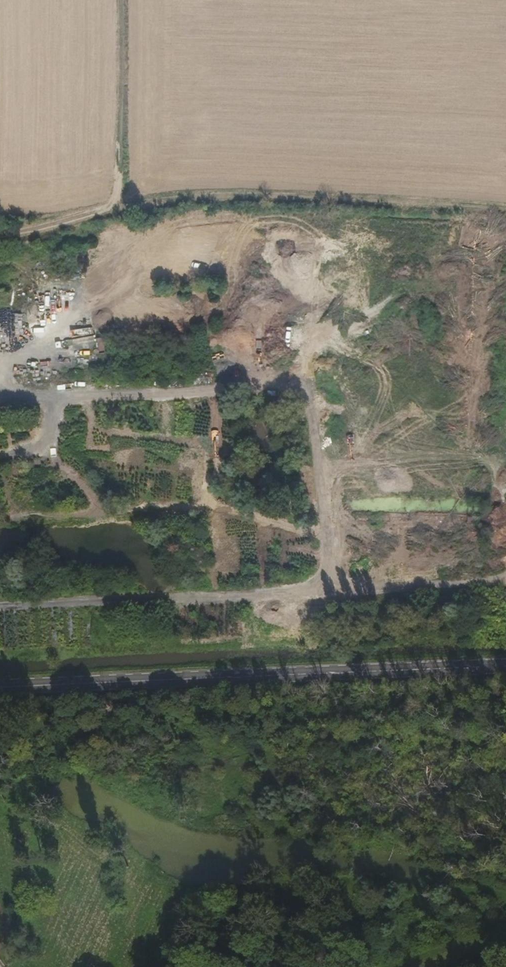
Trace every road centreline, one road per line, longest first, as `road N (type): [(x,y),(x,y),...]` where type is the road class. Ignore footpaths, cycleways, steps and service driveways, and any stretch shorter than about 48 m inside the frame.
road 1 (track): [(0,232),(216,201),(505,210)]
road 2 (primary): [(0,689),(505,669)]
road 3 (track): [(103,213),(115,195),(122,158),(120,0)]

